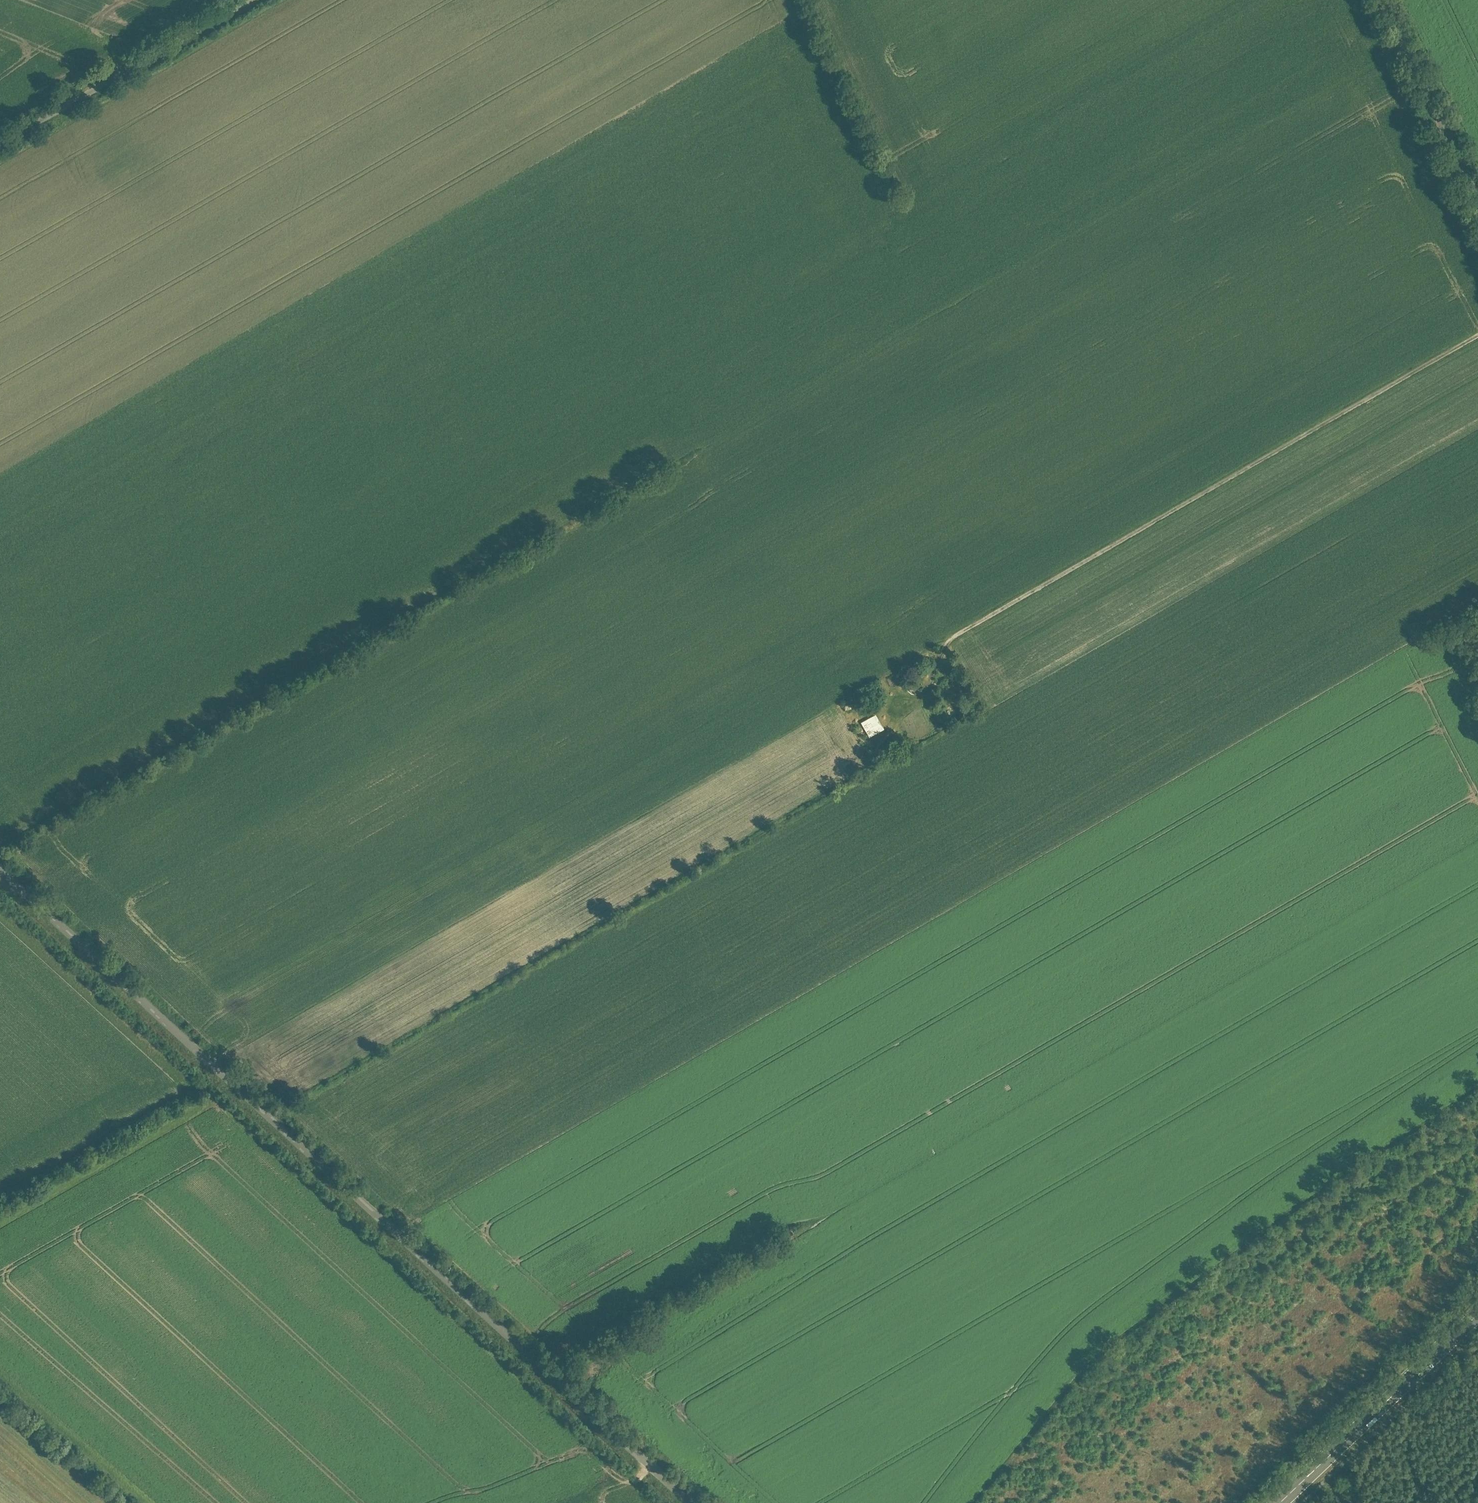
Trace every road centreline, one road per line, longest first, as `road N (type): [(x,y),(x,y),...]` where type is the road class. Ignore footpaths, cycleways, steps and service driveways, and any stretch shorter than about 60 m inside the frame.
road 1 (unclassified): [(691,1502),(0,872)]
road 2 (unclassified): [(0,147),(252,0)]
road 3 (primary): [(1284,1502),(1477,1322)]
road 4 (residential): [(1382,0),(1477,193)]

